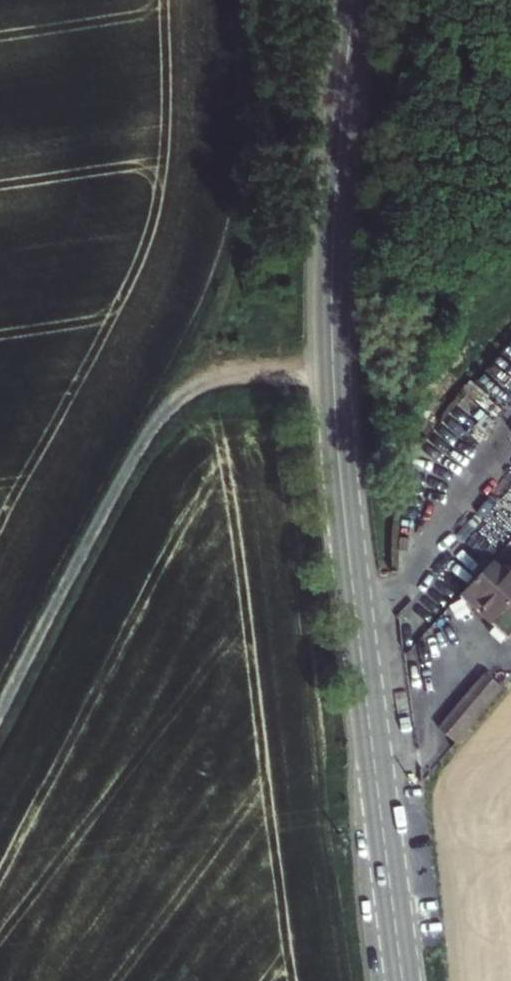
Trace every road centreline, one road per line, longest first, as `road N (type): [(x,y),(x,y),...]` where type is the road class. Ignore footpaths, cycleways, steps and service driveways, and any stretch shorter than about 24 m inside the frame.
road 1 (tertiary): [(403,980),(333,369),(332,220),(353,0)]
road 2 (track): [(333,369),(195,384),(147,423),(0,702)]

